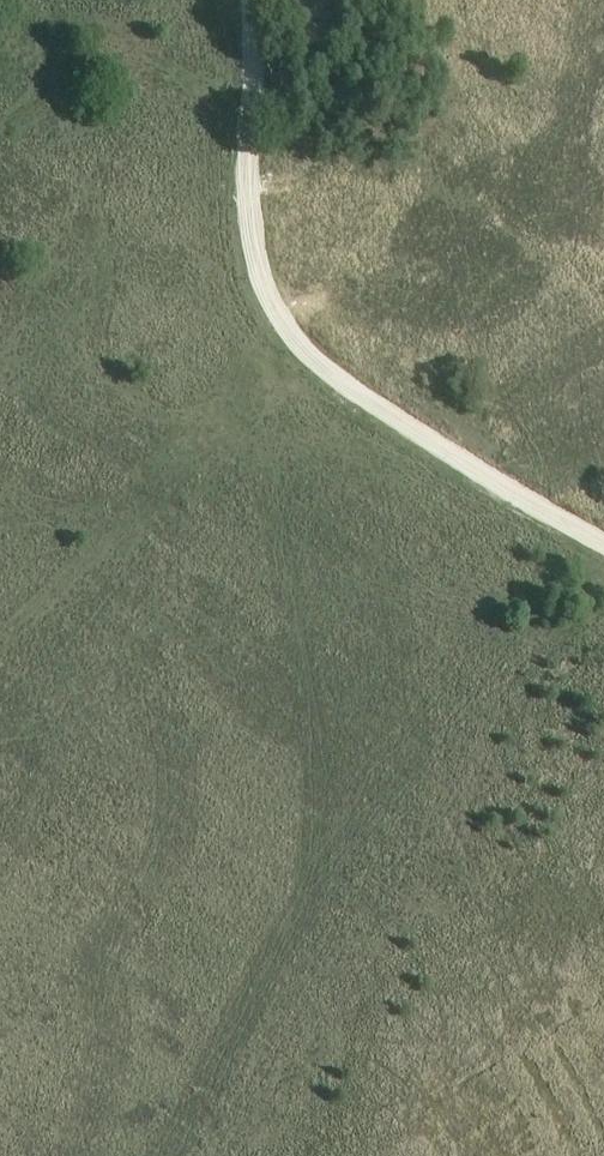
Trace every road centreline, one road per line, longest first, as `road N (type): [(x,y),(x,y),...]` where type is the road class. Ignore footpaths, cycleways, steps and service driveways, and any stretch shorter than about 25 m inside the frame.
road 1 (track): [(603,545),(392,417),(314,362),(273,313),(256,266),(252,220),(252,0)]

